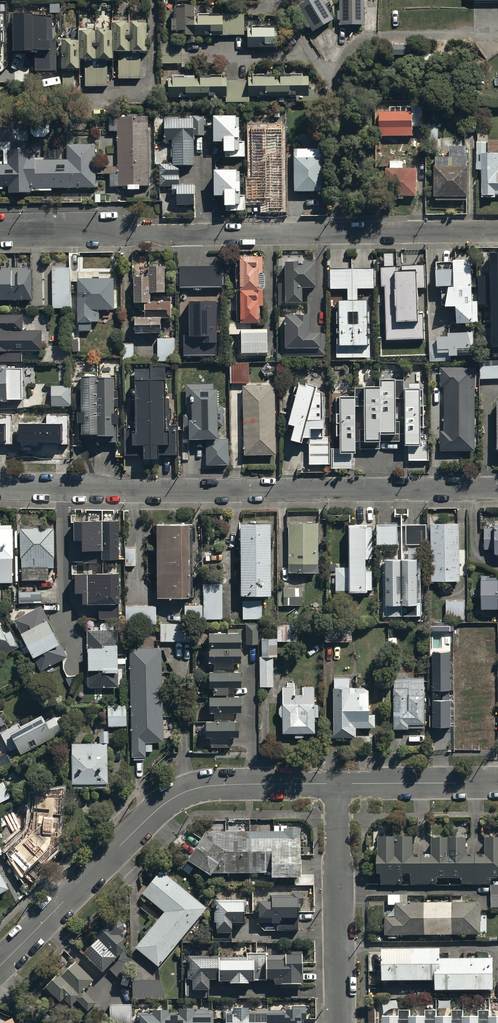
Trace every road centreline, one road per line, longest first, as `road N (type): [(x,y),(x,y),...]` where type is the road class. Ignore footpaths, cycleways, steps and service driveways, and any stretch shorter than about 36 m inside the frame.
road 1 (unclassified): [(0,485),(497,489)]
road 2 (unclassified): [(0,966),(178,796),(217,786),(337,785)]
road 3 (residential): [(339,232),(0,235)]
road 4 (residential): [(285,10),(335,83),(339,232)]
road 5 (unclassified): [(337,785),(341,1022)]
road 6 (unclassified): [(337,785),(497,783)]
road 7 (residential): [(497,231),(339,232)]

